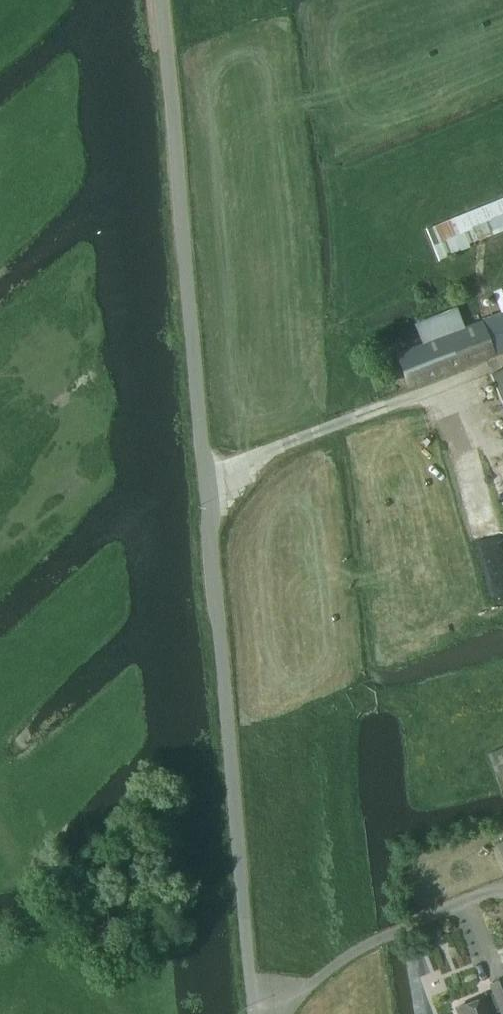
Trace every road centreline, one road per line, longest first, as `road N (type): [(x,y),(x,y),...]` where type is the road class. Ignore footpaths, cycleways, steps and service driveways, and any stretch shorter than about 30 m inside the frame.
road 1 (unclassified): [(254,1013),(162,0)]
road 2 (track): [(210,519),(289,446),(502,361)]
road 3 (track): [(253,1003),(299,997),(369,943),(502,890)]

